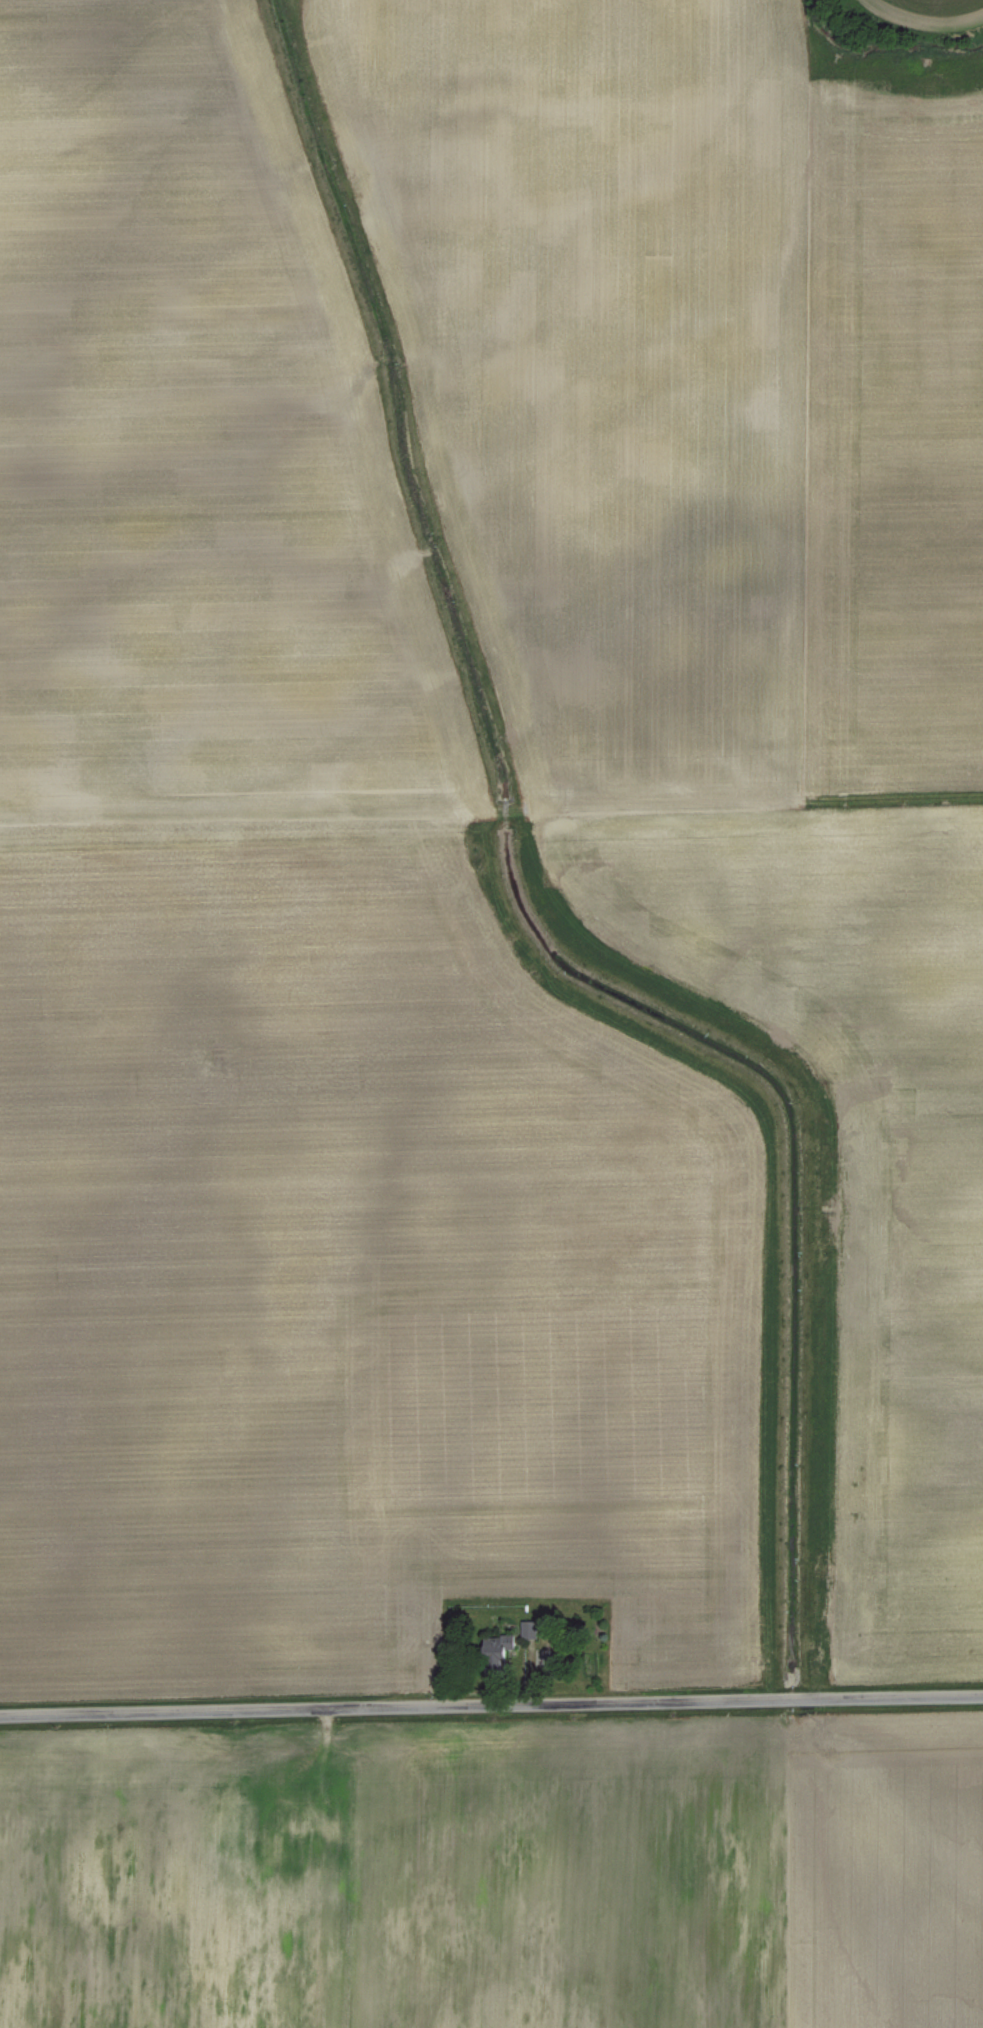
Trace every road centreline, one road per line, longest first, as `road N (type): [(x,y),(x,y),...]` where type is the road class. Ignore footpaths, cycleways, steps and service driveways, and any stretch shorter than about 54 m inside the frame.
road 1 (residential): [(0,1716),(982,1696)]

